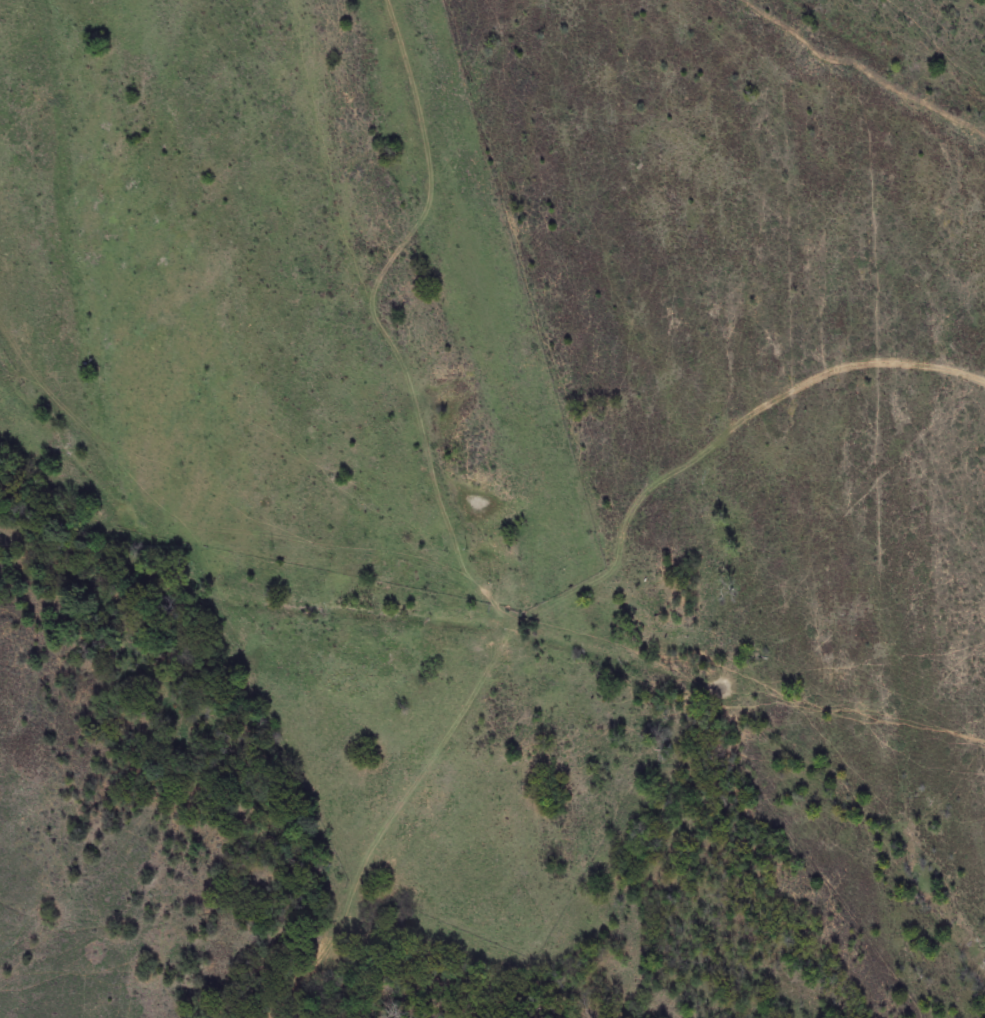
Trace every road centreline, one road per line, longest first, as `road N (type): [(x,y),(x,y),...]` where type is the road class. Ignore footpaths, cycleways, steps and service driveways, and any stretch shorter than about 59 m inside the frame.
road 1 (residential): [(321,1017),(372,853)]

